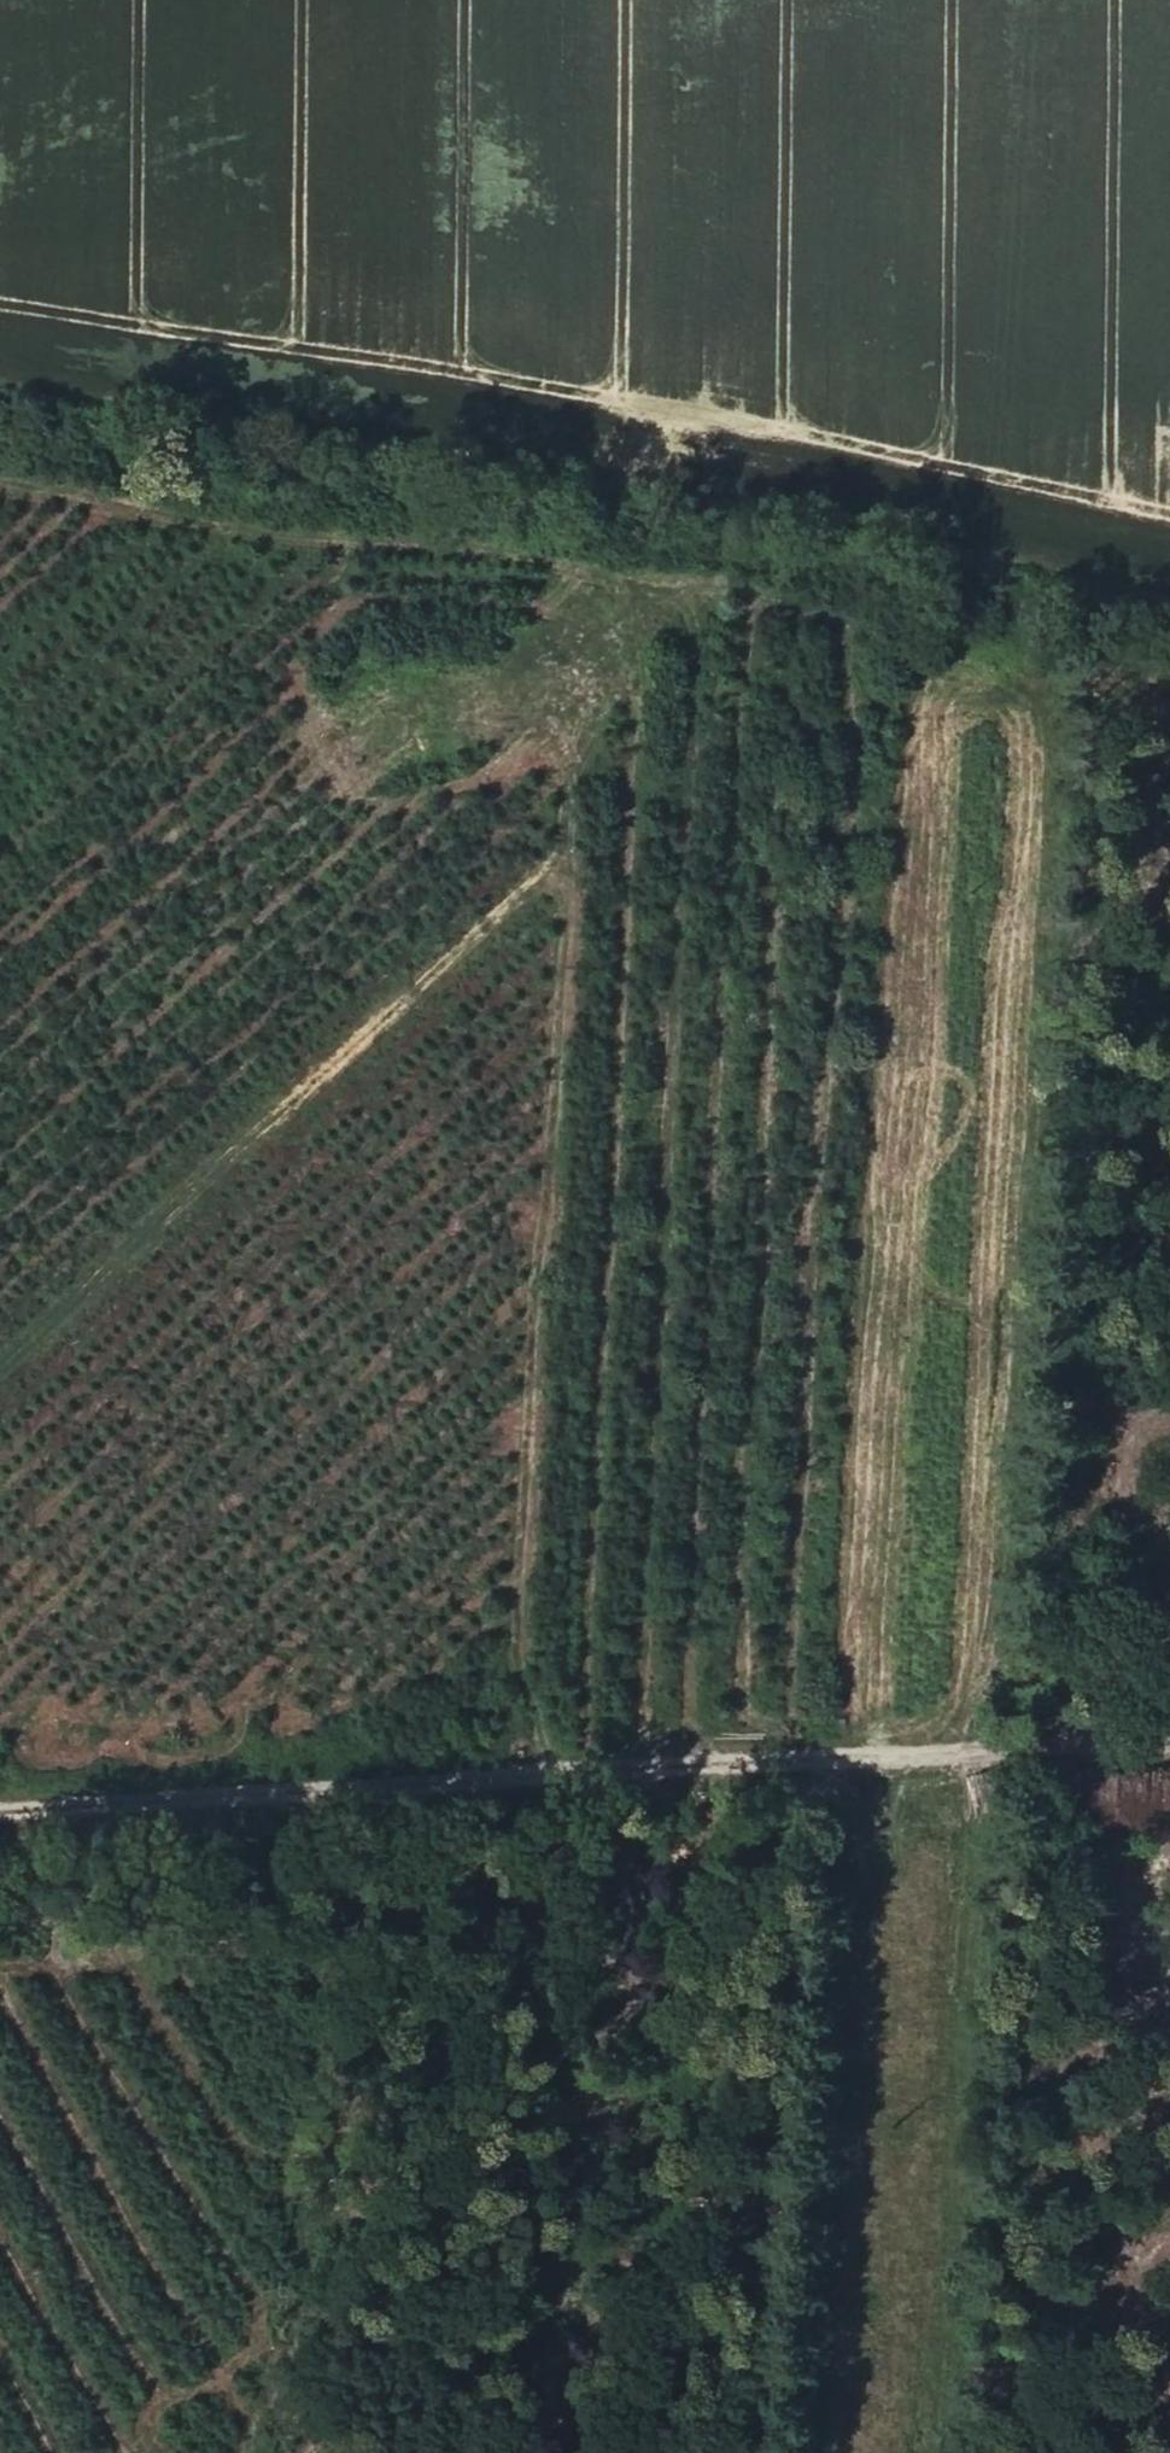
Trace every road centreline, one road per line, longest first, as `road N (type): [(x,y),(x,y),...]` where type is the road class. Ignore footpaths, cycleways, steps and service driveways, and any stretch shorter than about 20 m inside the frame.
road 1 (track): [(0,1811),(1169,1732)]

